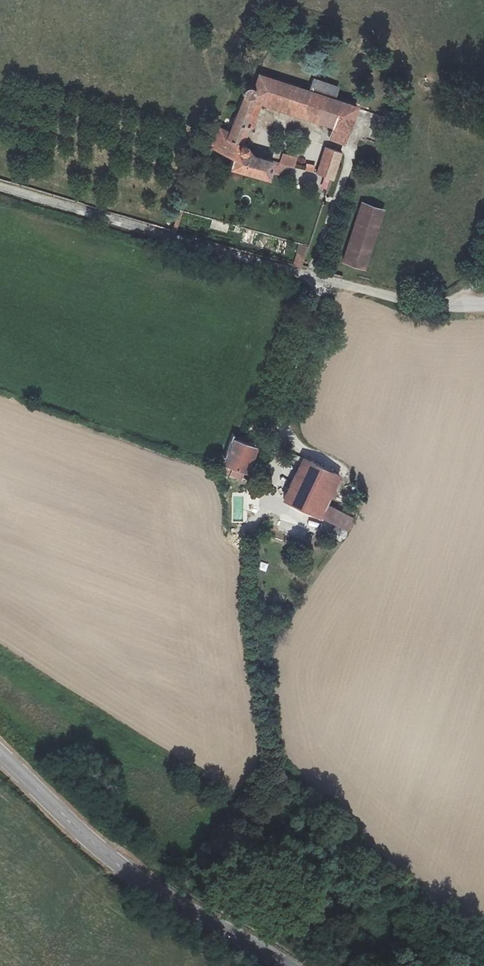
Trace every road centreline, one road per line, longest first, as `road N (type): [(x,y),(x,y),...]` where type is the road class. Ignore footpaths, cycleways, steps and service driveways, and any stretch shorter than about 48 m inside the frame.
road 1 (unclassified): [(483,304),(372,293),(0,188)]
road 2 (secondary): [(0,759),(141,881),(287,965)]

